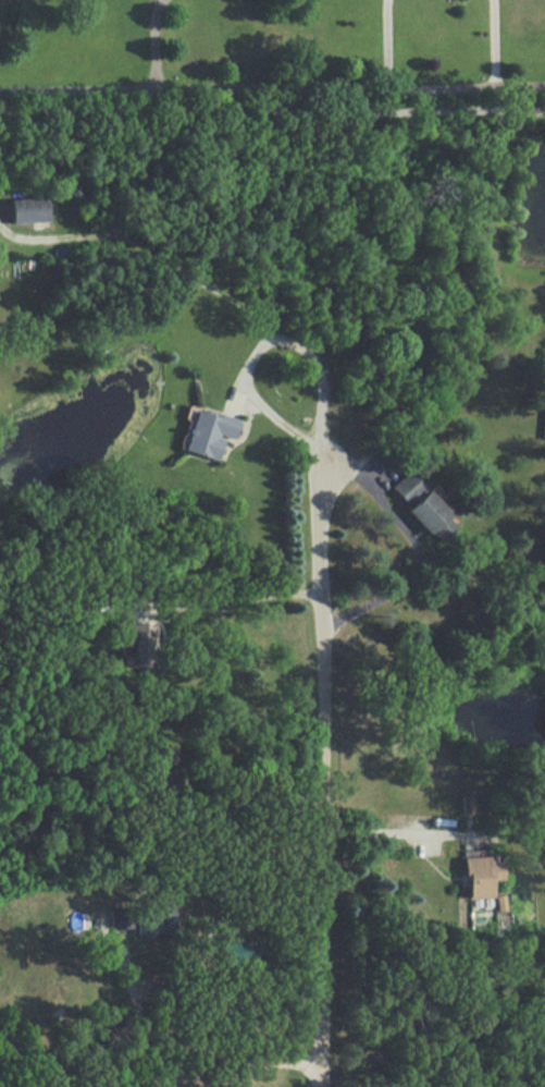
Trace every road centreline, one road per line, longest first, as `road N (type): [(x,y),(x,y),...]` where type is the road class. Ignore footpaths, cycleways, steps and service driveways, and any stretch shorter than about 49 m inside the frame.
road 1 (residential): [(0,94),(544,95)]
road 2 (residential): [(320,505),(320,624),(416,578),(410,545),(325,438),(320,505)]
road 3 (residential): [(317,1086),(320,624)]

